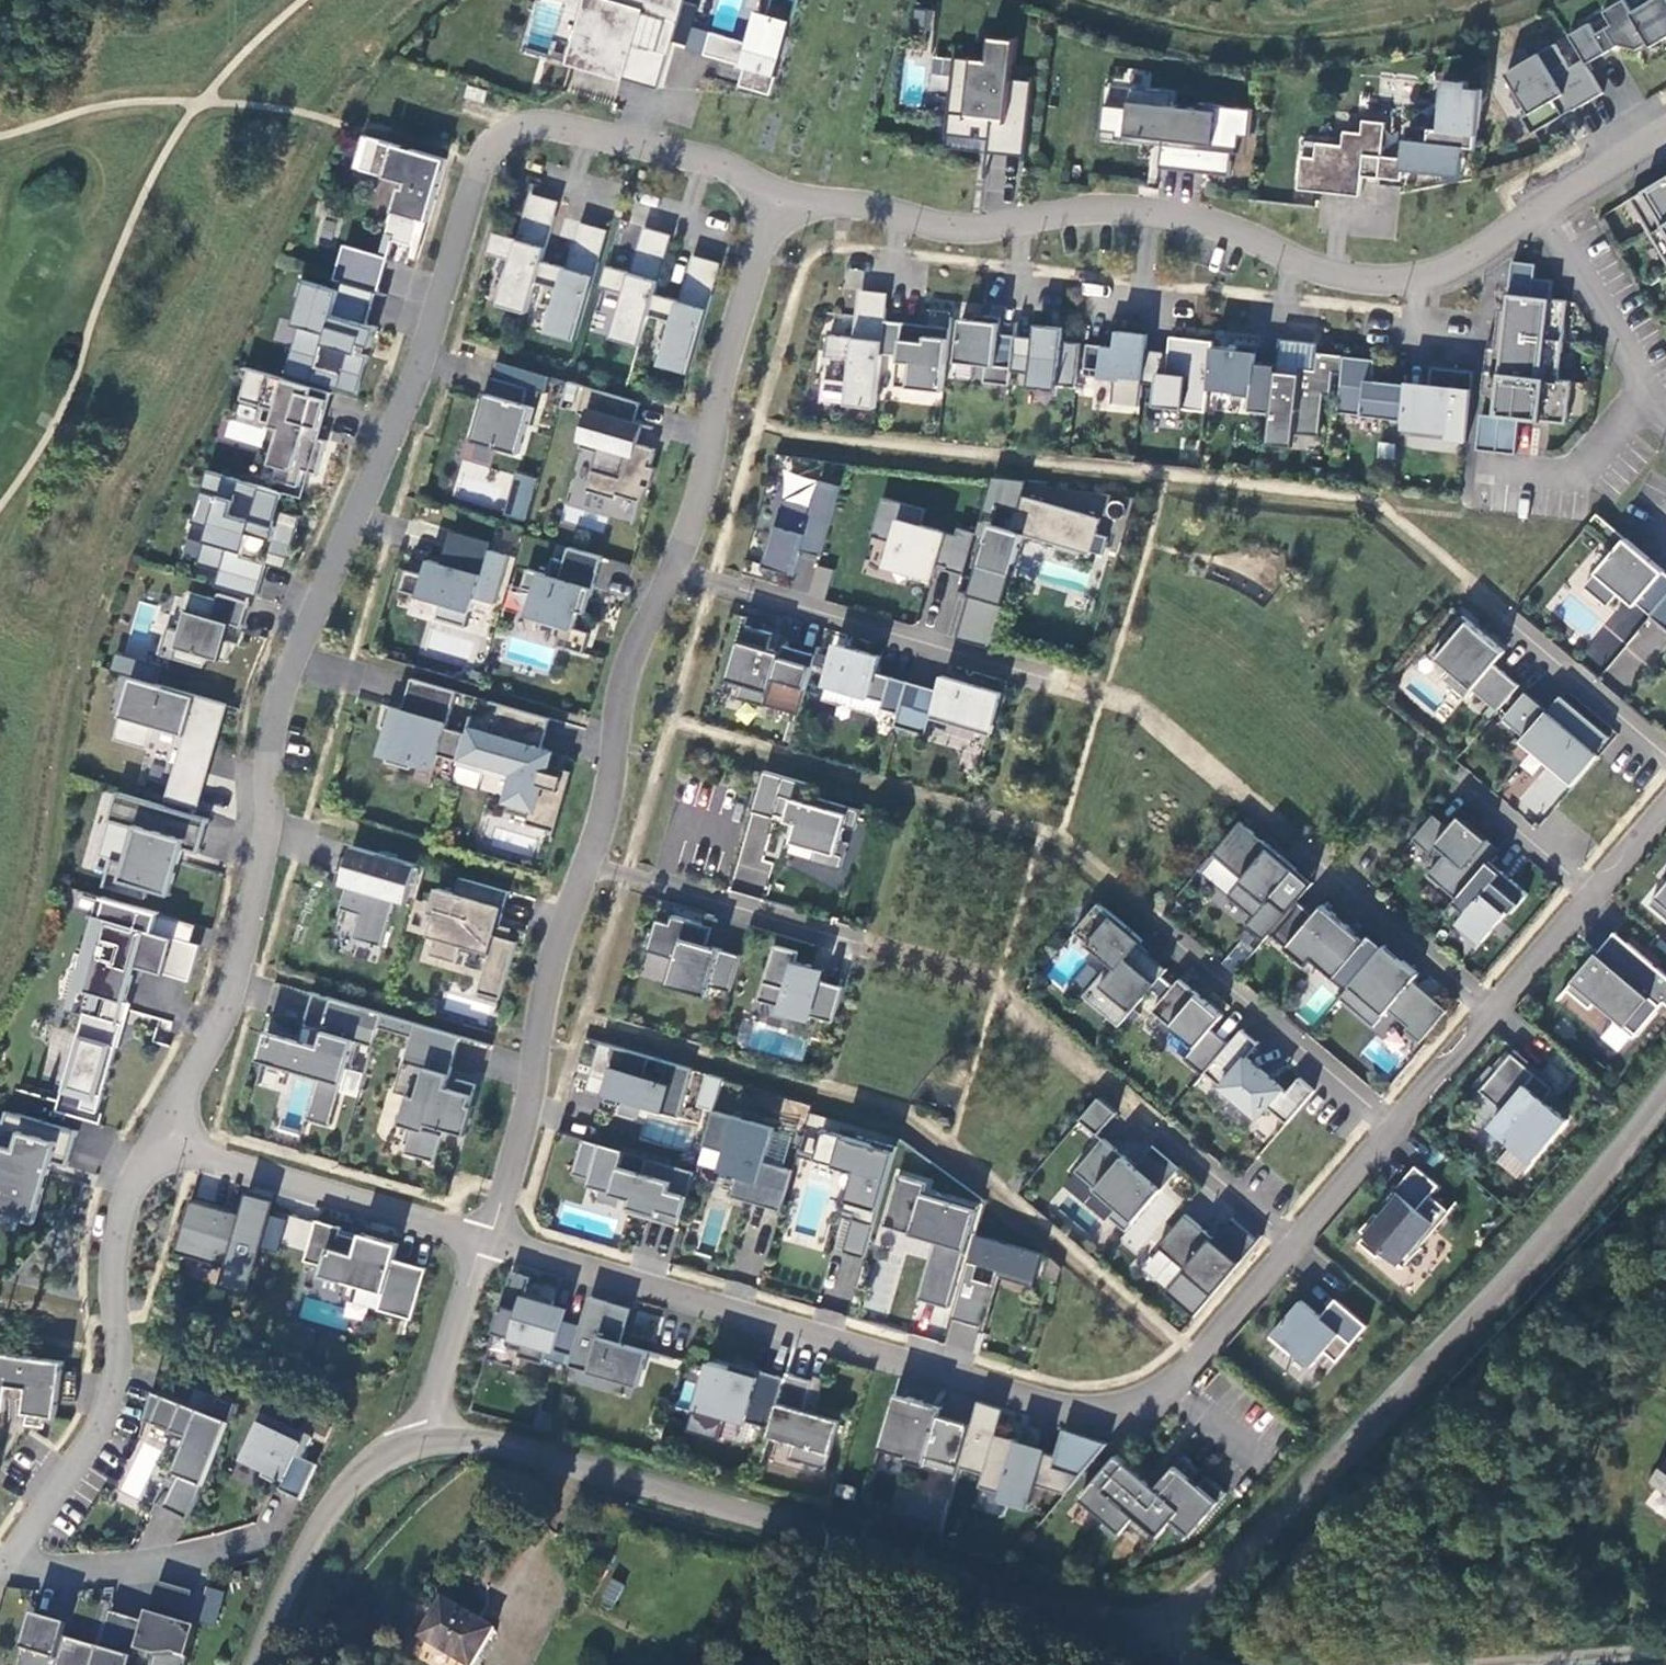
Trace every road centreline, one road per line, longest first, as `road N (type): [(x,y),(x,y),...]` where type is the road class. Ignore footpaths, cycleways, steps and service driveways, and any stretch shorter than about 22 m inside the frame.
road 1 (residential): [(485,1243),(1072,1414),(1128,1411),(1171,1391),(1203,1355),(1665,811)]
road 2 (residential): [(162,1141),(234,1001),(271,810),(278,701),(415,382),(485,157),(510,134),(553,125),(720,163),(778,200)]
road 3 (residential): [(485,1243),(530,1103),(548,975),(602,820),(635,646),(699,507),(725,363),(778,200)]
road 4 (residential): [(778,200),(970,231),(1143,212),(1205,223),(1352,279),(1397,283),(1448,269),(1540,213)]
road 5 (tertiary): [(1144,1627),(1183,1614),(1349,1456),(1532,1258),(1665,1092)]
road 6 (tertiary): [(425,1439),(496,1445),(1089,1623),(1144,1627)]
road 7 (residential): [(162,1141),(485,1243)]
road 8 (residential): [(111,1289),(120,1347),(102,1421),(0,1567)]
road 9 (tertiary): [(258,1664),(335,1506),(387,1449),(425,1439)]
road 10 (residential): [(257,1544),(99,1572),(0,1567)]
road 11 (residential): [(1540,213),(1665,427)]
road 12 (residential): [(425,1439),(485,1243)]
road 13 (unclassified): [(1504,1664),(1665,1649)]
road 14 (residential): [(111,1289),(114,1236),(136,1179),(162,1141)]
road 15 (residential): [(1540,213),(1665,135)]

